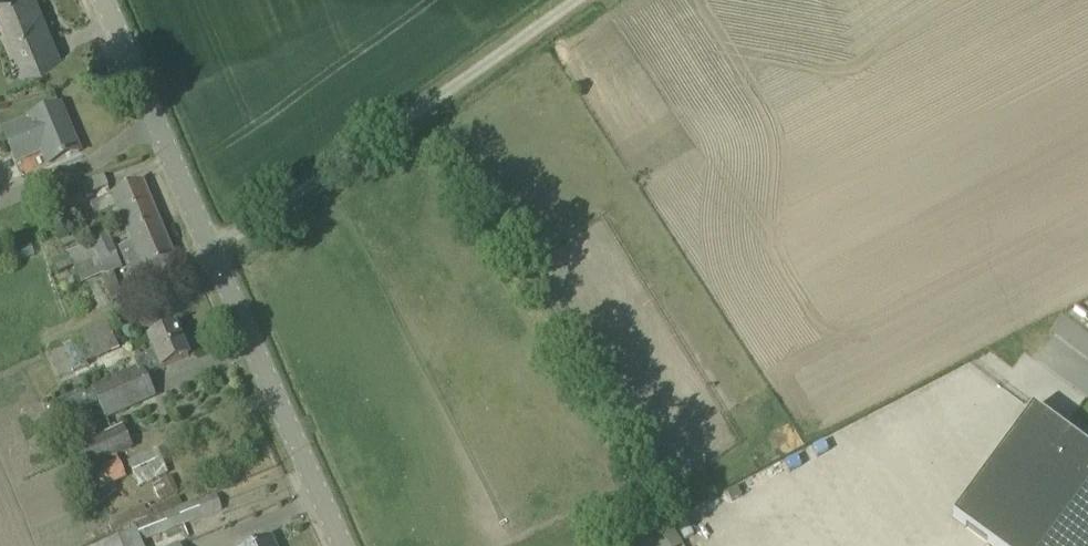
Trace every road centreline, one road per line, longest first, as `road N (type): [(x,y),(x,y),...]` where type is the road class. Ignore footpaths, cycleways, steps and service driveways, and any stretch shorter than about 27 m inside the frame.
road 1 (unclassified): [(216,261),(574,0)]
road 2 (unclassified): [(347,545),(216,261)]
road 3 (unclassified): [(216,261),(105,0)]

